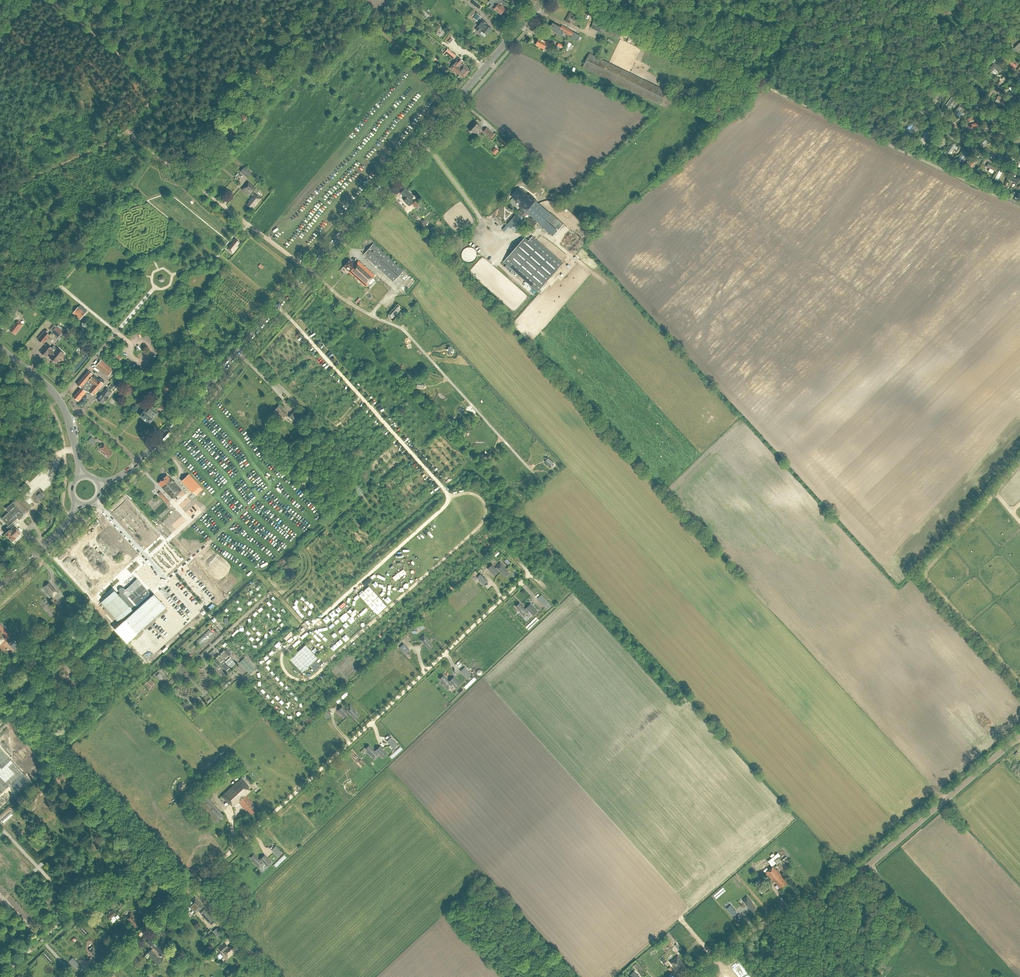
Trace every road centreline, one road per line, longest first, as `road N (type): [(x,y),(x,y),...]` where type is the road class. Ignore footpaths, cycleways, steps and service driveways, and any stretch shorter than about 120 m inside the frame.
road 1 (secondary): [(137,463),(543,0)]
road 2 (residential): [(93,976),(530,572)]
road 3 (track): [(285,649),(452,498),(467,492),(482,500),(480,526),(314,676),(289,676),(283,651)]
road 4 (unclassified): [(1019,206),(583,0)]
road 5 (unclassified): [(692,976),(741,937),(854,877),(1019,736)]
road 6 (track): [(308,271),(131,130)]
road 7 (track): [(45,739),(189,892)]
road 8 (track): [(288,316),(411,452)]
road 9 (primary): [(82,475),(58,398),(0,348)]
road 10 (track): [(180,173),(219,118),(283,62)]
road 11 (track): [(159,89),(50,0)]

